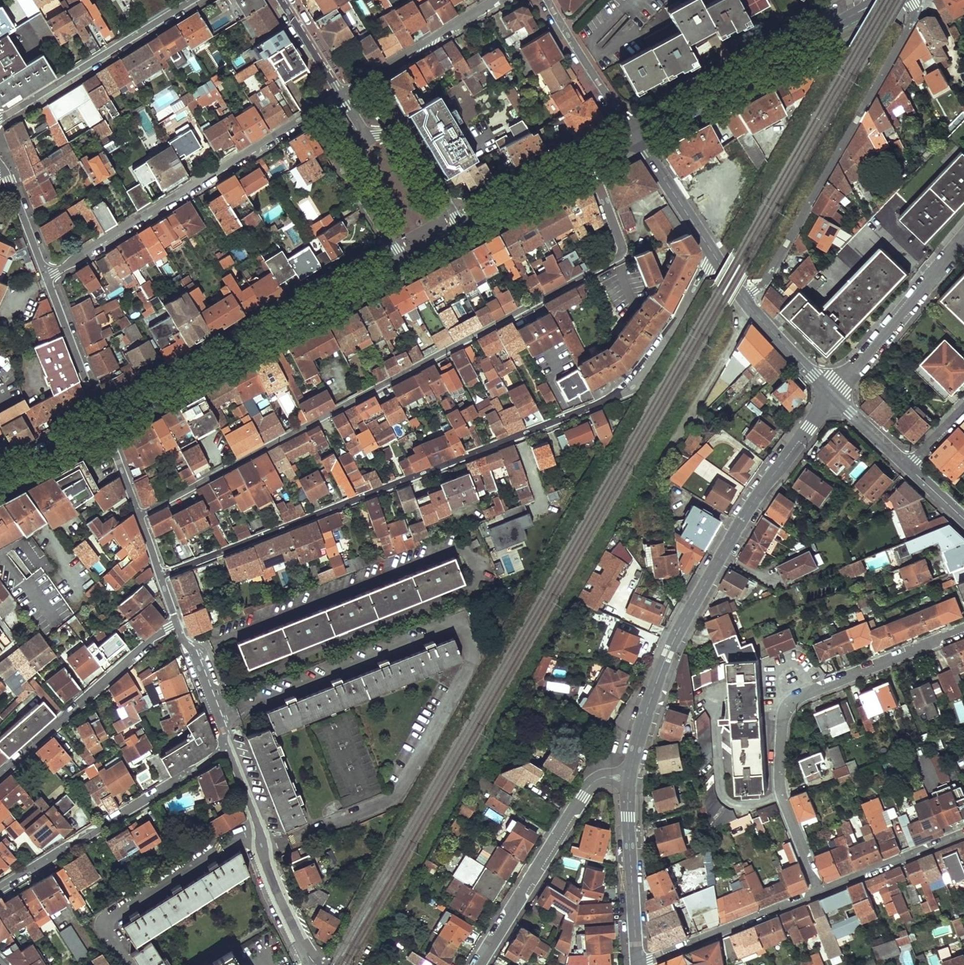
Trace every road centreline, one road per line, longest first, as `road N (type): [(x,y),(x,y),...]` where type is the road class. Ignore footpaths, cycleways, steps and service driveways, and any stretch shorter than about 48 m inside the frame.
road 1 (residential): [(160,576),(614,398),(645,369),(715,256)]
road 2 (residential): [(589,157),(620,256),(140,513)]
road 3 (residential): [(833,396),(755,498),(688,614),(630,772)]
road 4 (residential): [(819,890),(782,795),(788,706),(963,630)]
road 5 (residential): [(915,0),(915,16),(775,264),(743,299)]
road 6 (residential): [(341,97),(47,279)]
road 7 (secondary): [(399,260),(102,418)]
road 8 (secondary): [(875,4),(632,133)]
road 9 (residential): [(228,748),(0,889)]
road 10 (residential): [(228,748),(256,814),(266,866),(314,964)]
road 11 (residential): [(0,772),(177,625)]
road 12 (residential): [(0,118),(197,0)]
road 13 (residential): [(478,964),(594,781)]
road 14 (residential): [(963,240),(833,396)]
road 15 (residential): [(637,962),(819,890)]
road 16 (residential): [(341,97),(498,0)]
road 17 (residential): [(628,786),(637,962)]
road 18 (residential): [(632,133),(549,0)]
road 19 (residential): [(819,890),(963,832)]
road 20 (residential): [(460,228),(407,134),(364,135)]
road 21 (residential): [(102,418),(47,279)]
road 22 (residential): [(715,256),(632,133)]
road 23 (secondary): [(589,157),(460,228)]
road 24 (residential): [(364,135),(346,170),(399,260)]
road 25 (residential): [(177,625),(194,650),(228,748)]
road 26 (residential): [(833,396),(743,299)]
road 27 (residential): [(47,279),(0,170)]

